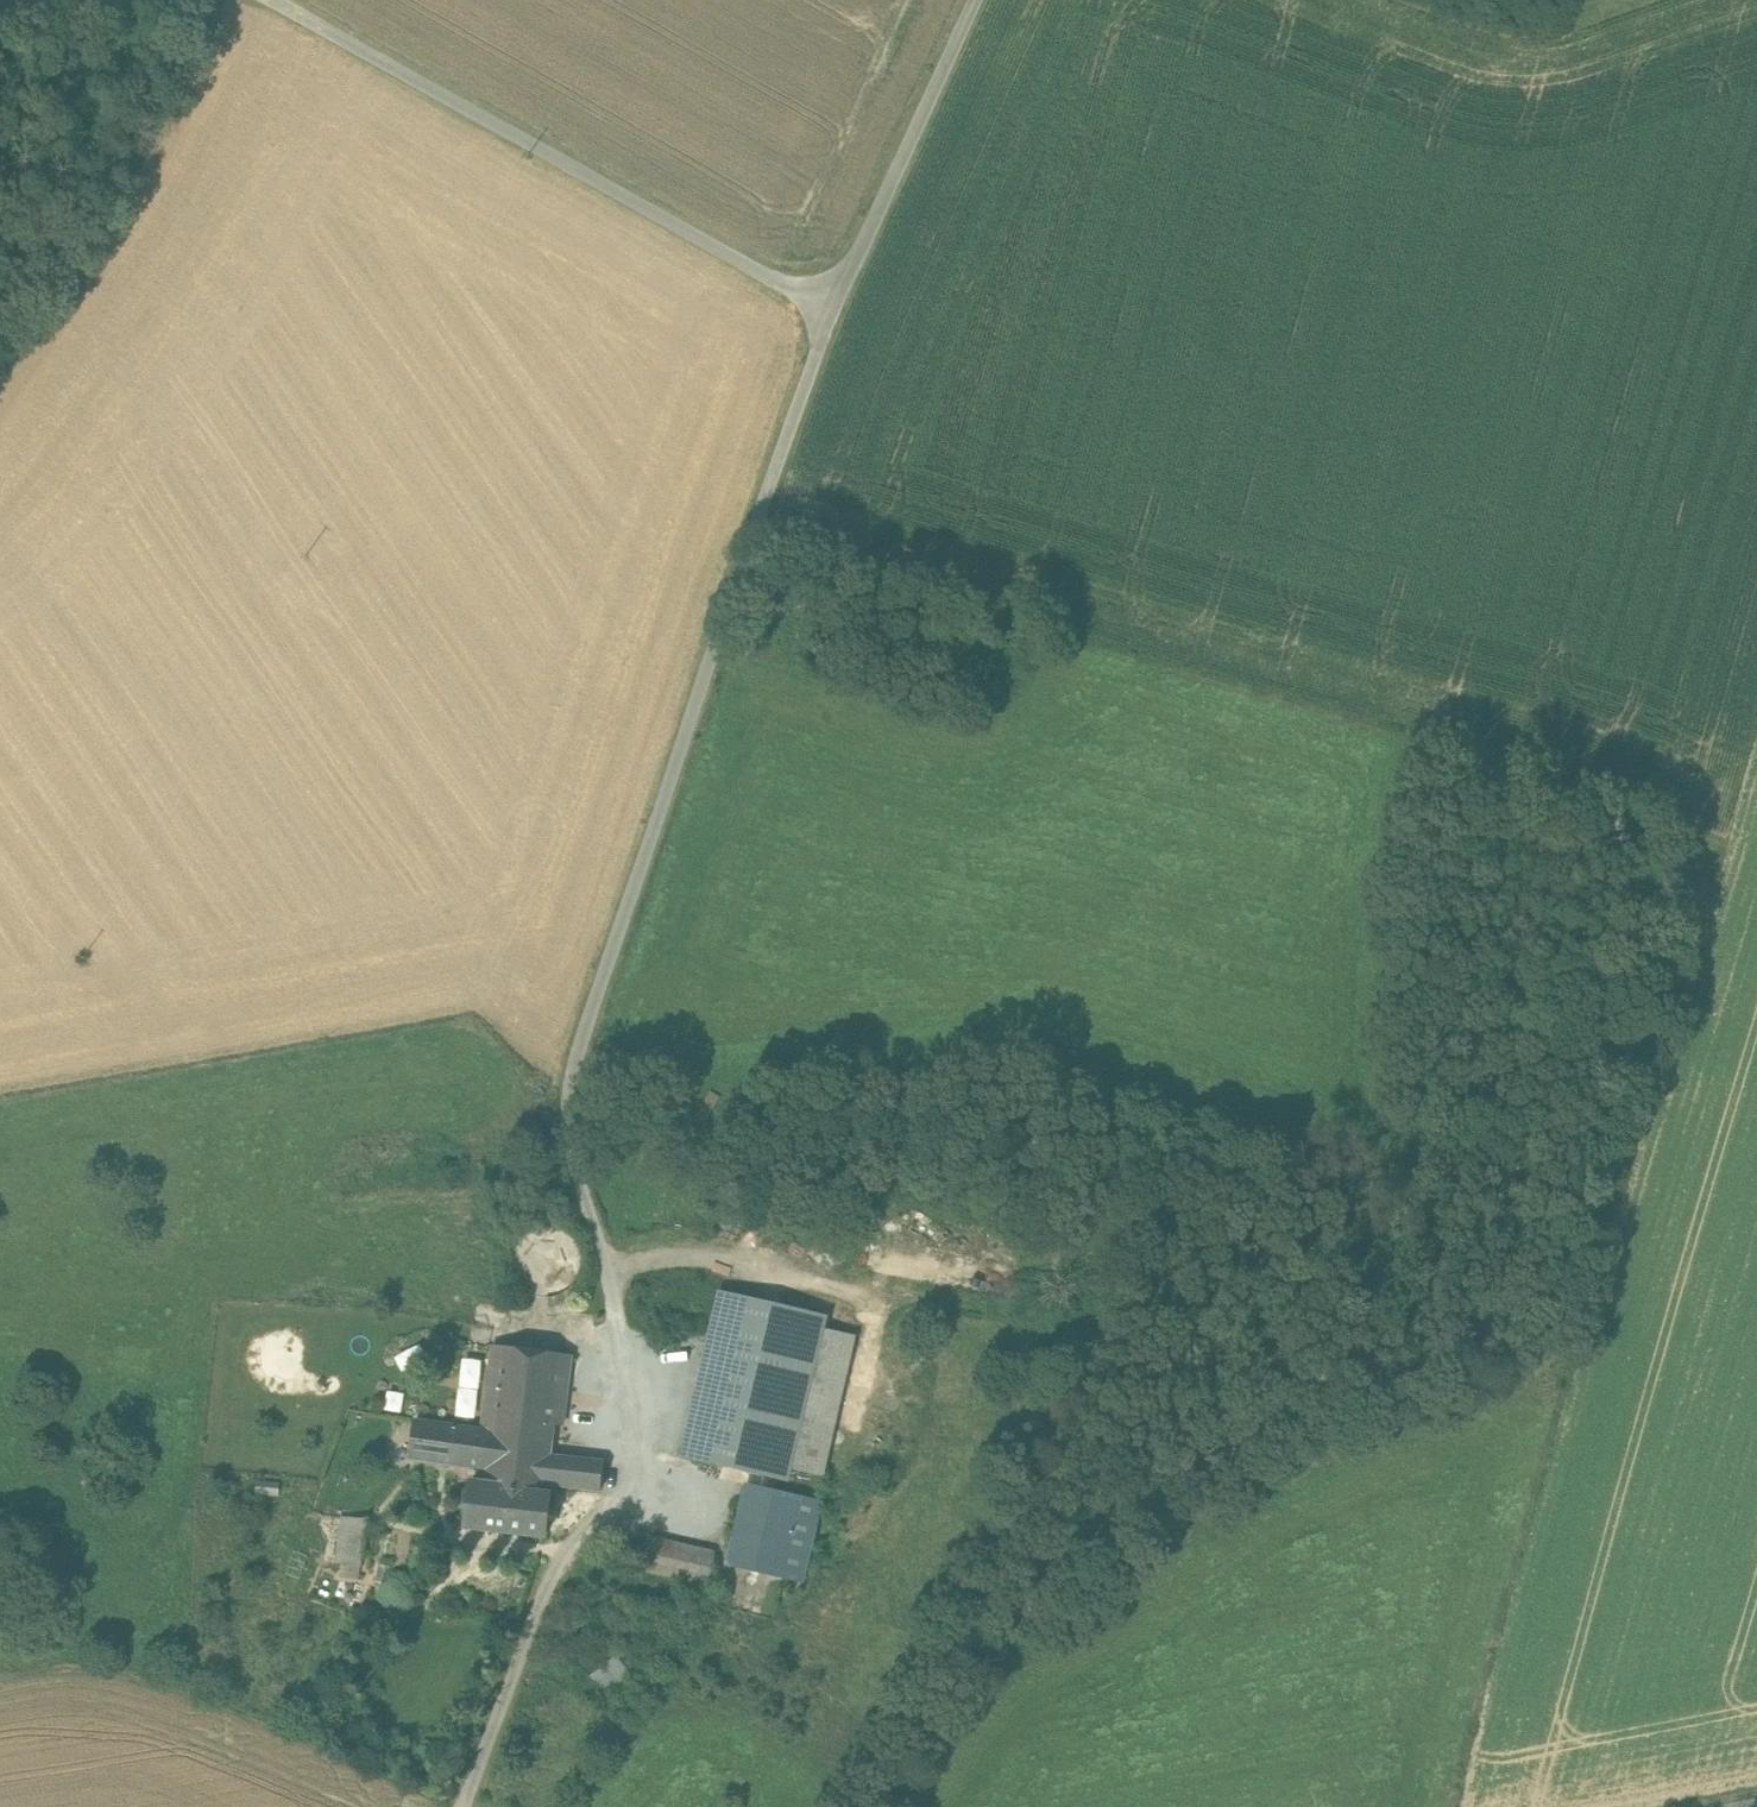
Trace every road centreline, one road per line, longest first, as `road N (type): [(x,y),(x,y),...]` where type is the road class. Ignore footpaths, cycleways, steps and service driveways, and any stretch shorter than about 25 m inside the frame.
road 1 (unclassified): [(834,310),(263,0)]
road 2 (track): [(461,1806),(538,1604),(621,1476),(628,1392)]
road 3 (unclassified): [(119,0),(0,24)]

